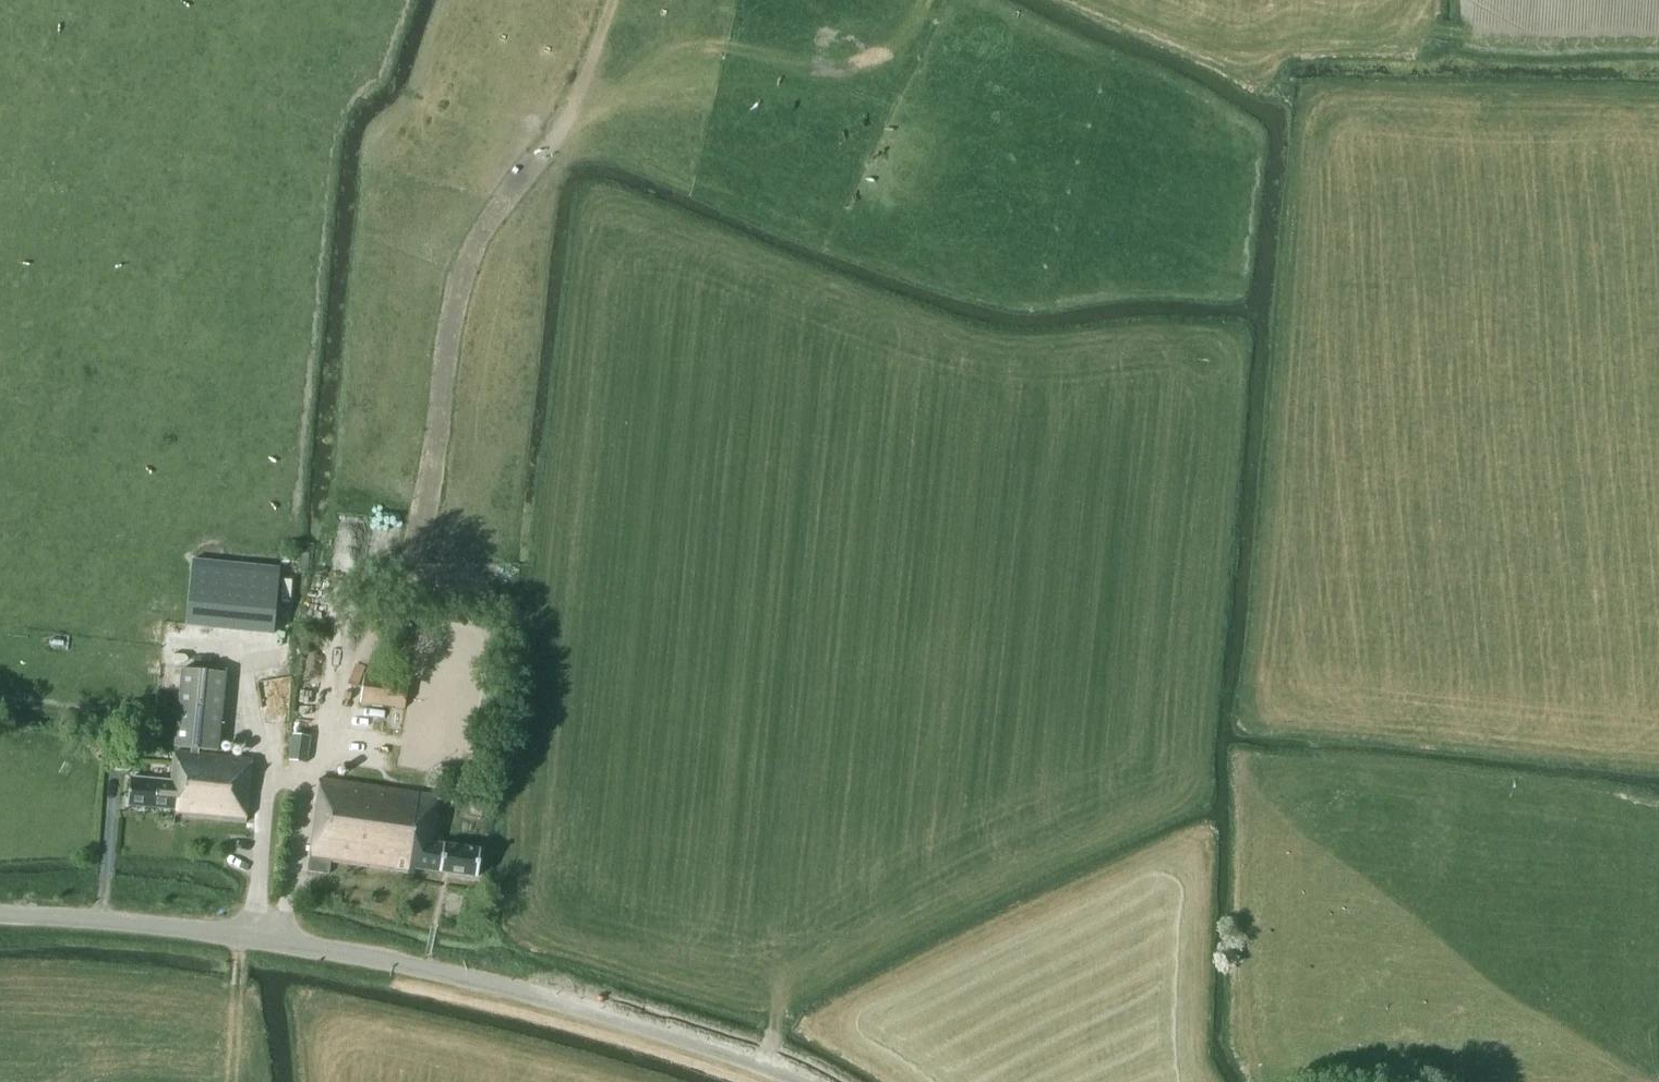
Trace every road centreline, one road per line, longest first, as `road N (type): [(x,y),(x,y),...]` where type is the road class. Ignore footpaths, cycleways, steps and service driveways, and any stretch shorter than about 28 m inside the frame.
road 1 (unclassified): [(806,1081),(604,1014),(391,962),(193,930),(0,914)]

